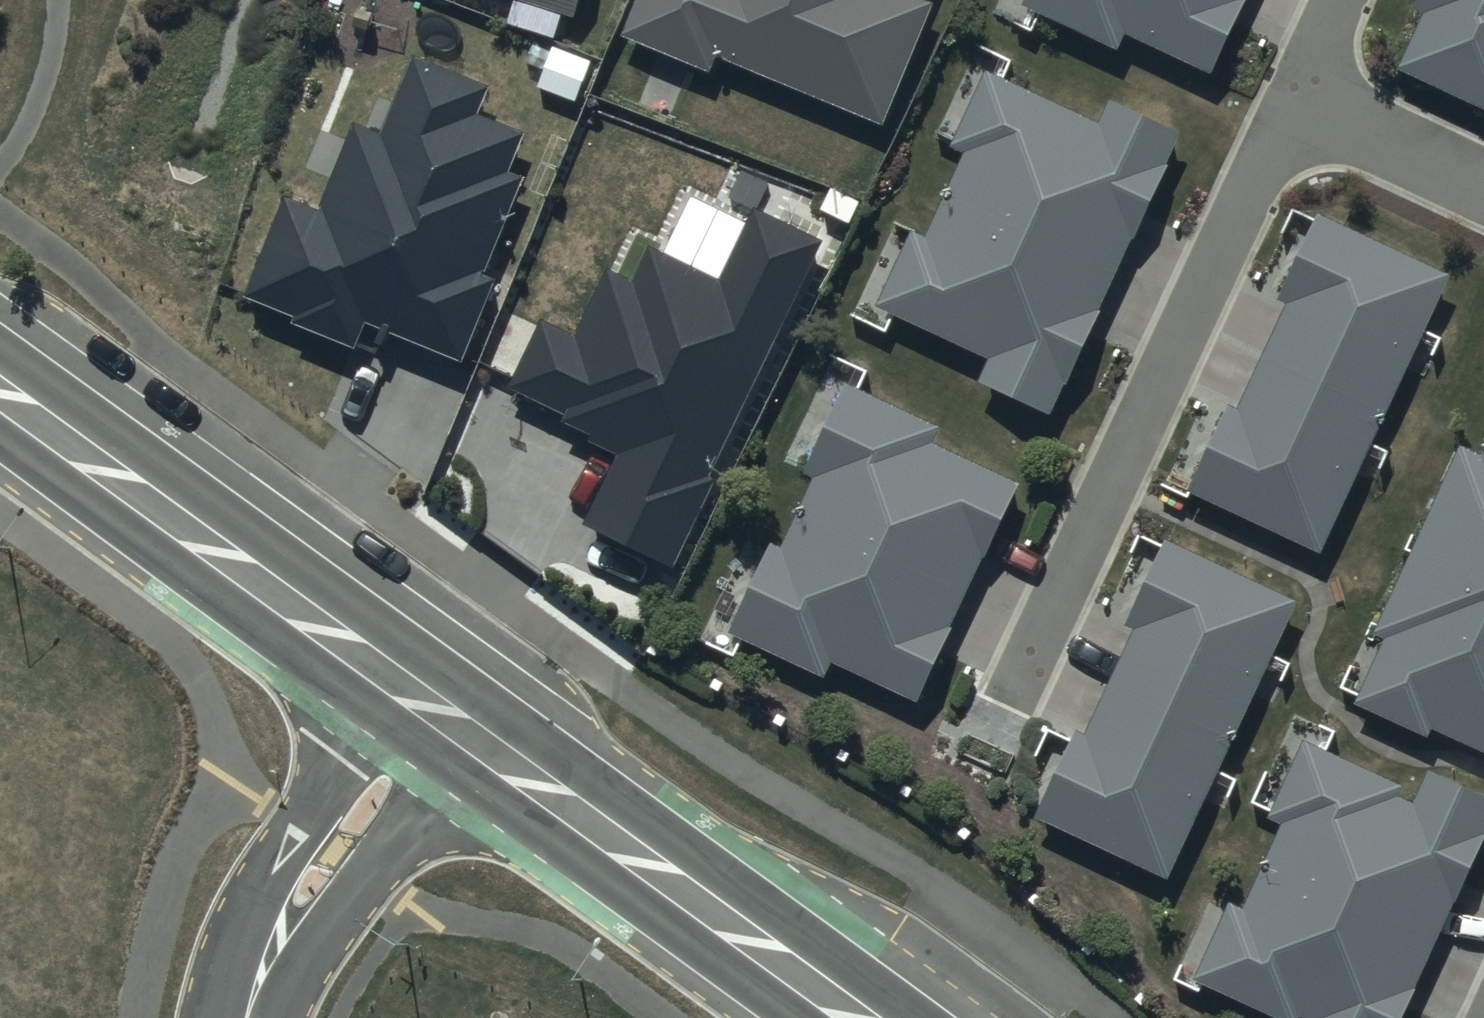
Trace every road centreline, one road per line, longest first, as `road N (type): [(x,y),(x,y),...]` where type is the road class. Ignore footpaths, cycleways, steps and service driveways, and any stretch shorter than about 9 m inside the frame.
road 1 (secondary): [(494,714),(918,1017)]
road 2 (secondary): [(0,355),(414,658)]
road 3 (secondary): [(378,712),(0,440)]
road 4 (secondary): [(800,1017),(455,768)]
road 5 (residential): [(230,1017),(238,925),(378,712)]
road 6 (residential): [(455,768),(266,1017)]

